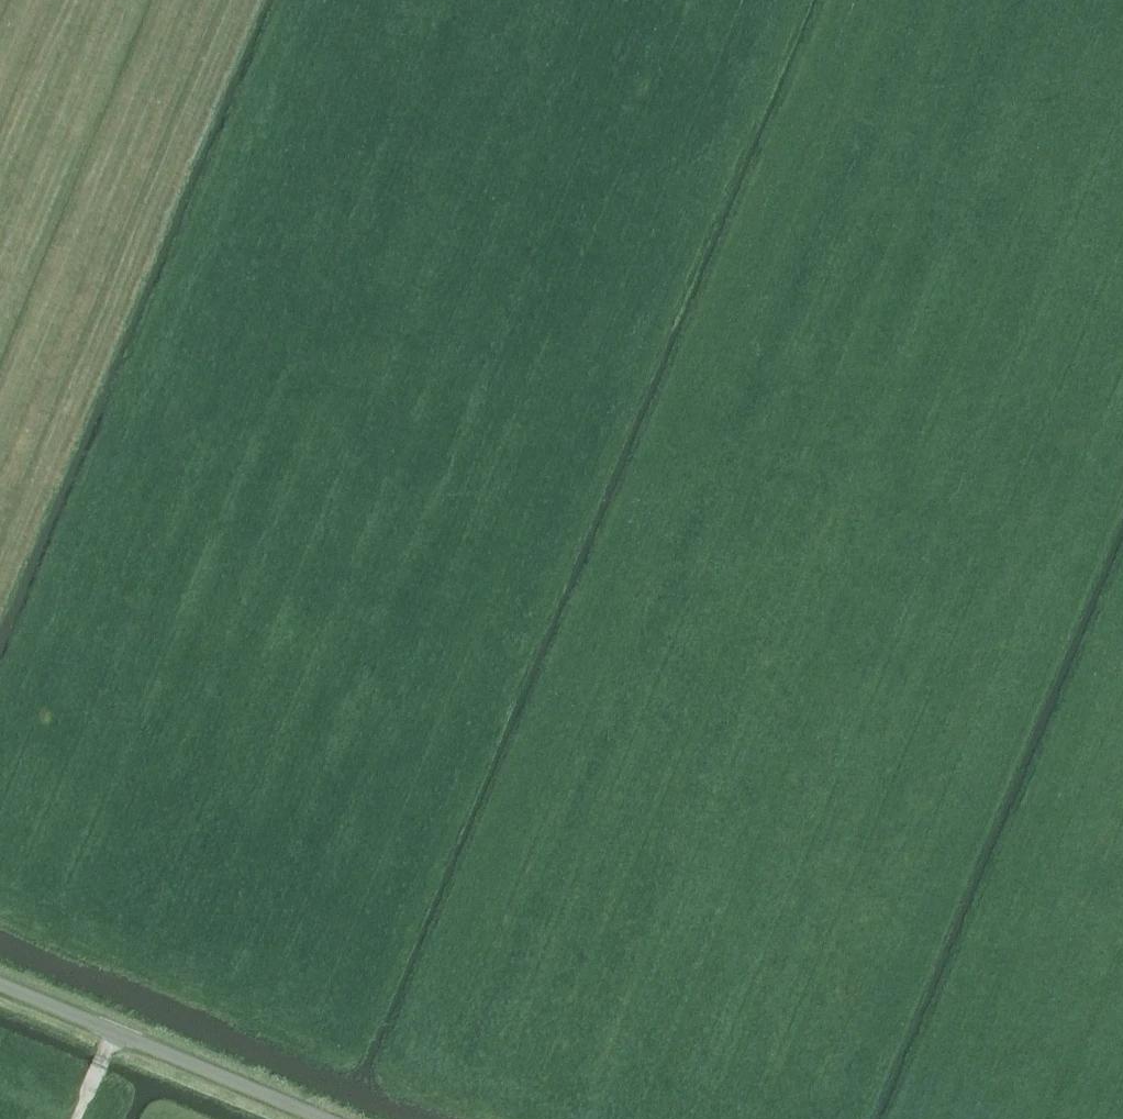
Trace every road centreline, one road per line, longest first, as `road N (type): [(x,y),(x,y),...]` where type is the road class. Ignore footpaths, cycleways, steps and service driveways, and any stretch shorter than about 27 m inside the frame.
road 1 (unclassified): [(323,1118),(0,986)]

